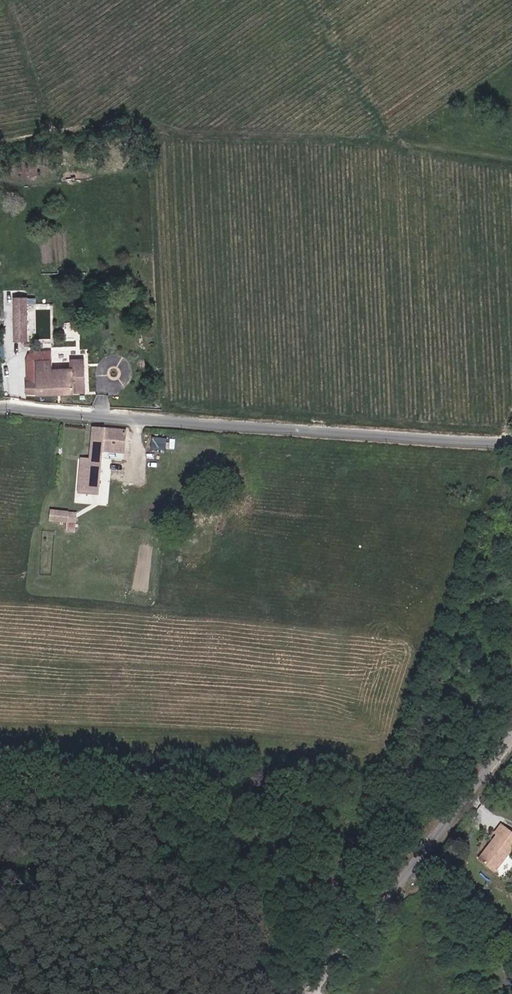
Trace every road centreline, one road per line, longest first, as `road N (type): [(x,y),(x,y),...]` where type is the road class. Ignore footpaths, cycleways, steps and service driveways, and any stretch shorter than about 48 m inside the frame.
road 1 (residential): [(0,403),(511,441)]
road 2 (residential): [(511,735),(311,992)]

